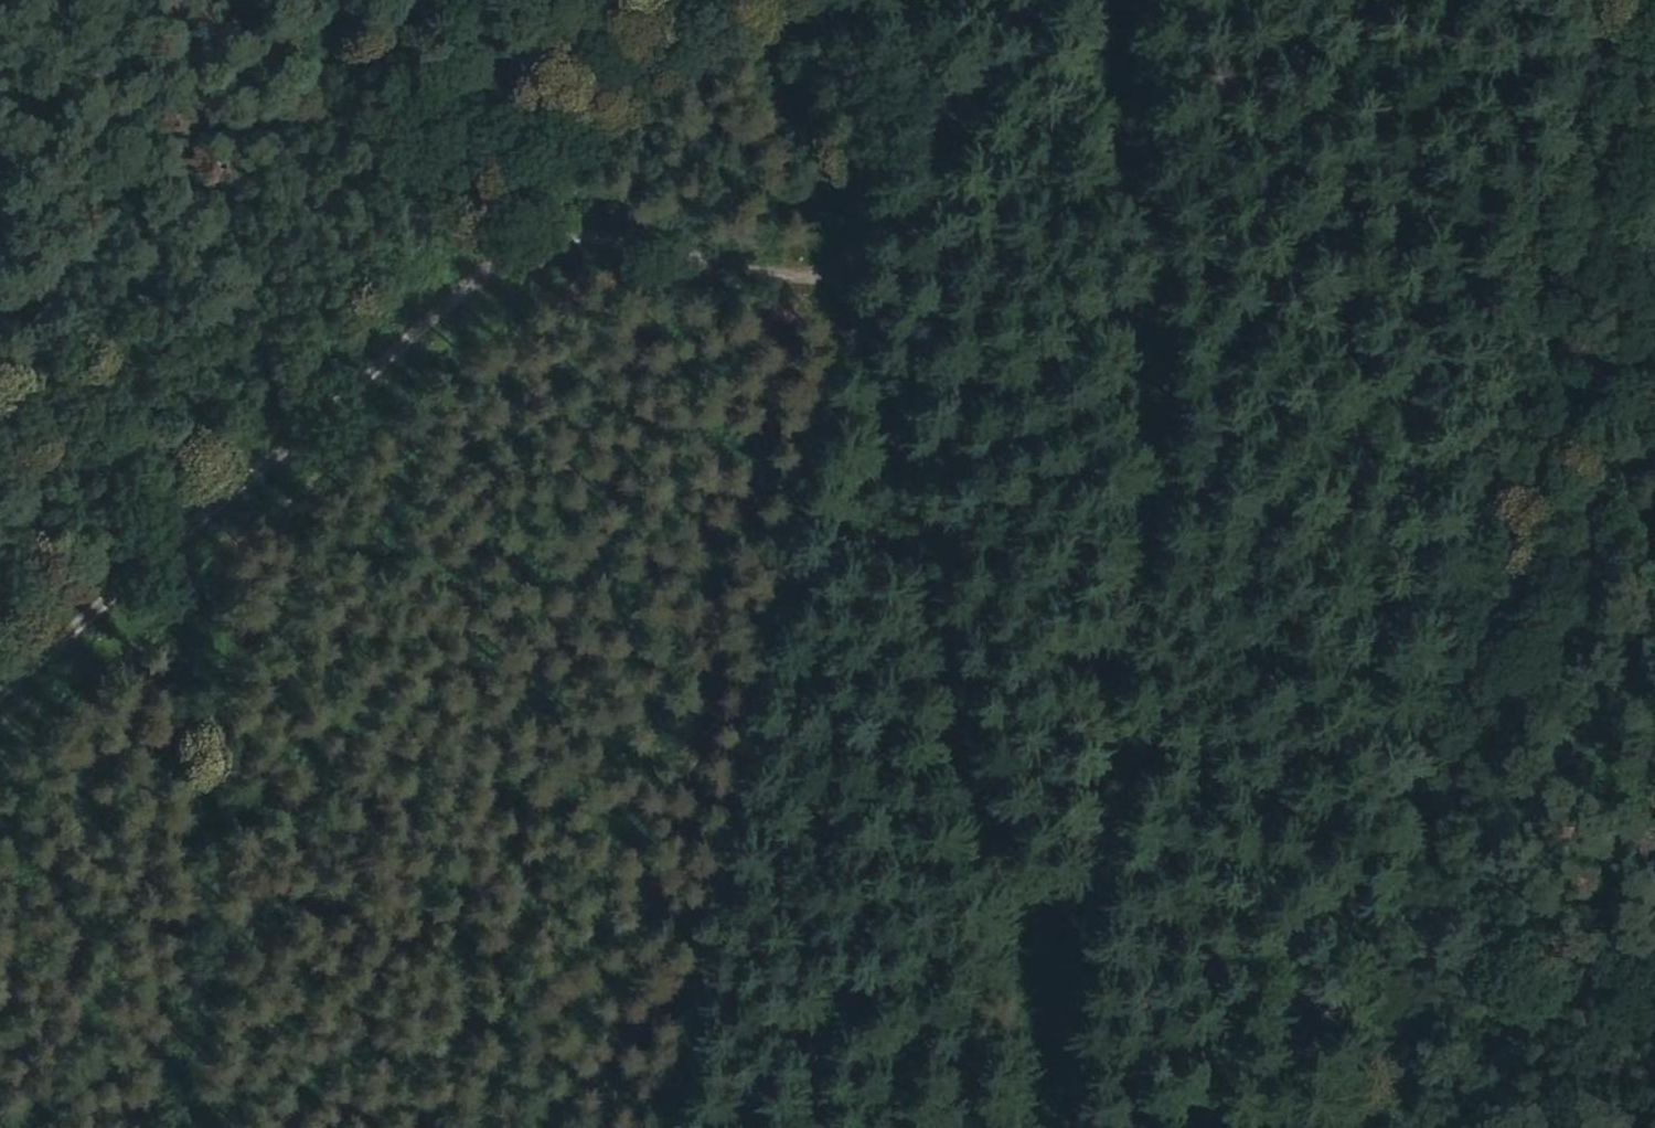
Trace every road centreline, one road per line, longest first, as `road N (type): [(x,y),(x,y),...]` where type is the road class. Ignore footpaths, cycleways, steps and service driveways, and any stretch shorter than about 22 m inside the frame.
road 1 (track): [(835,0),(893,143),(905,227),(877,272),(827,288),(645,233),(559,243),(488,275),(0,702)]

